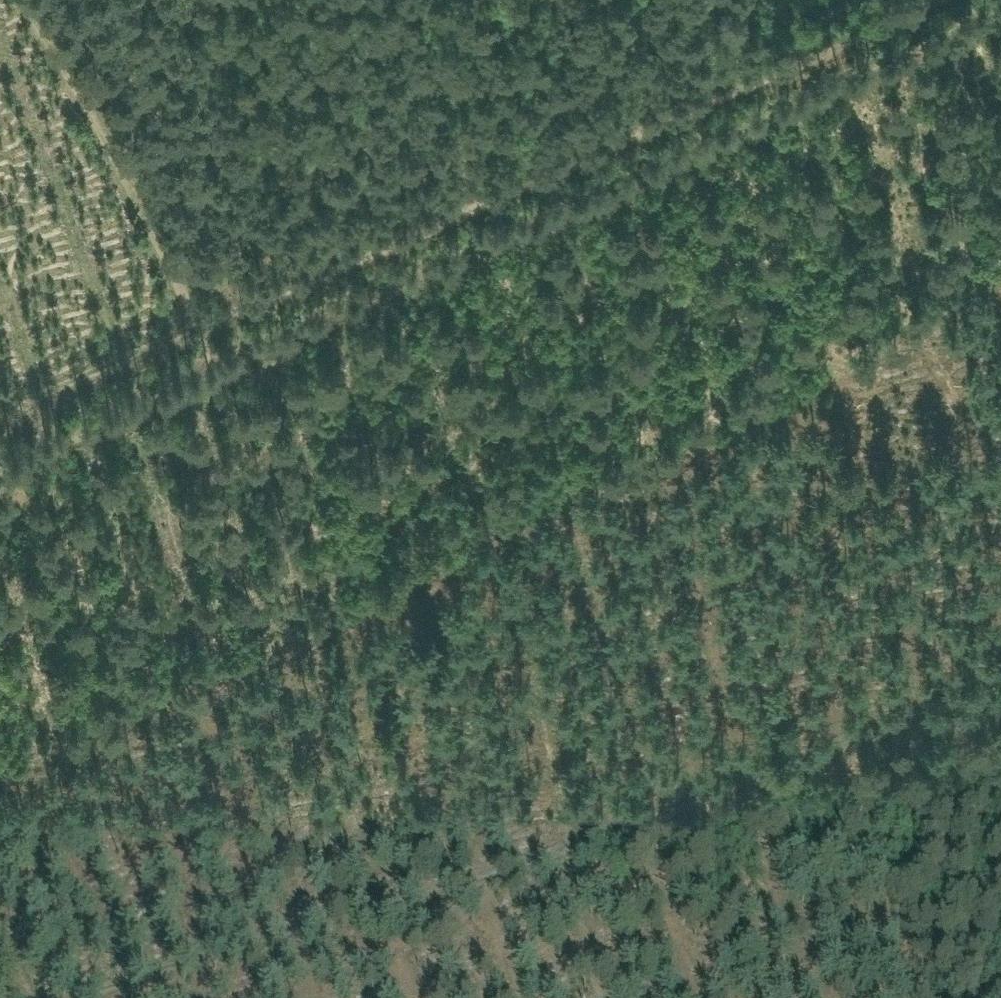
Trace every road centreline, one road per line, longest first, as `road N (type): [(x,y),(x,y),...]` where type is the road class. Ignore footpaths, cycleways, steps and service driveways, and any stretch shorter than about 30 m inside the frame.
road 1 (track): [(905,0),(0,424)]

